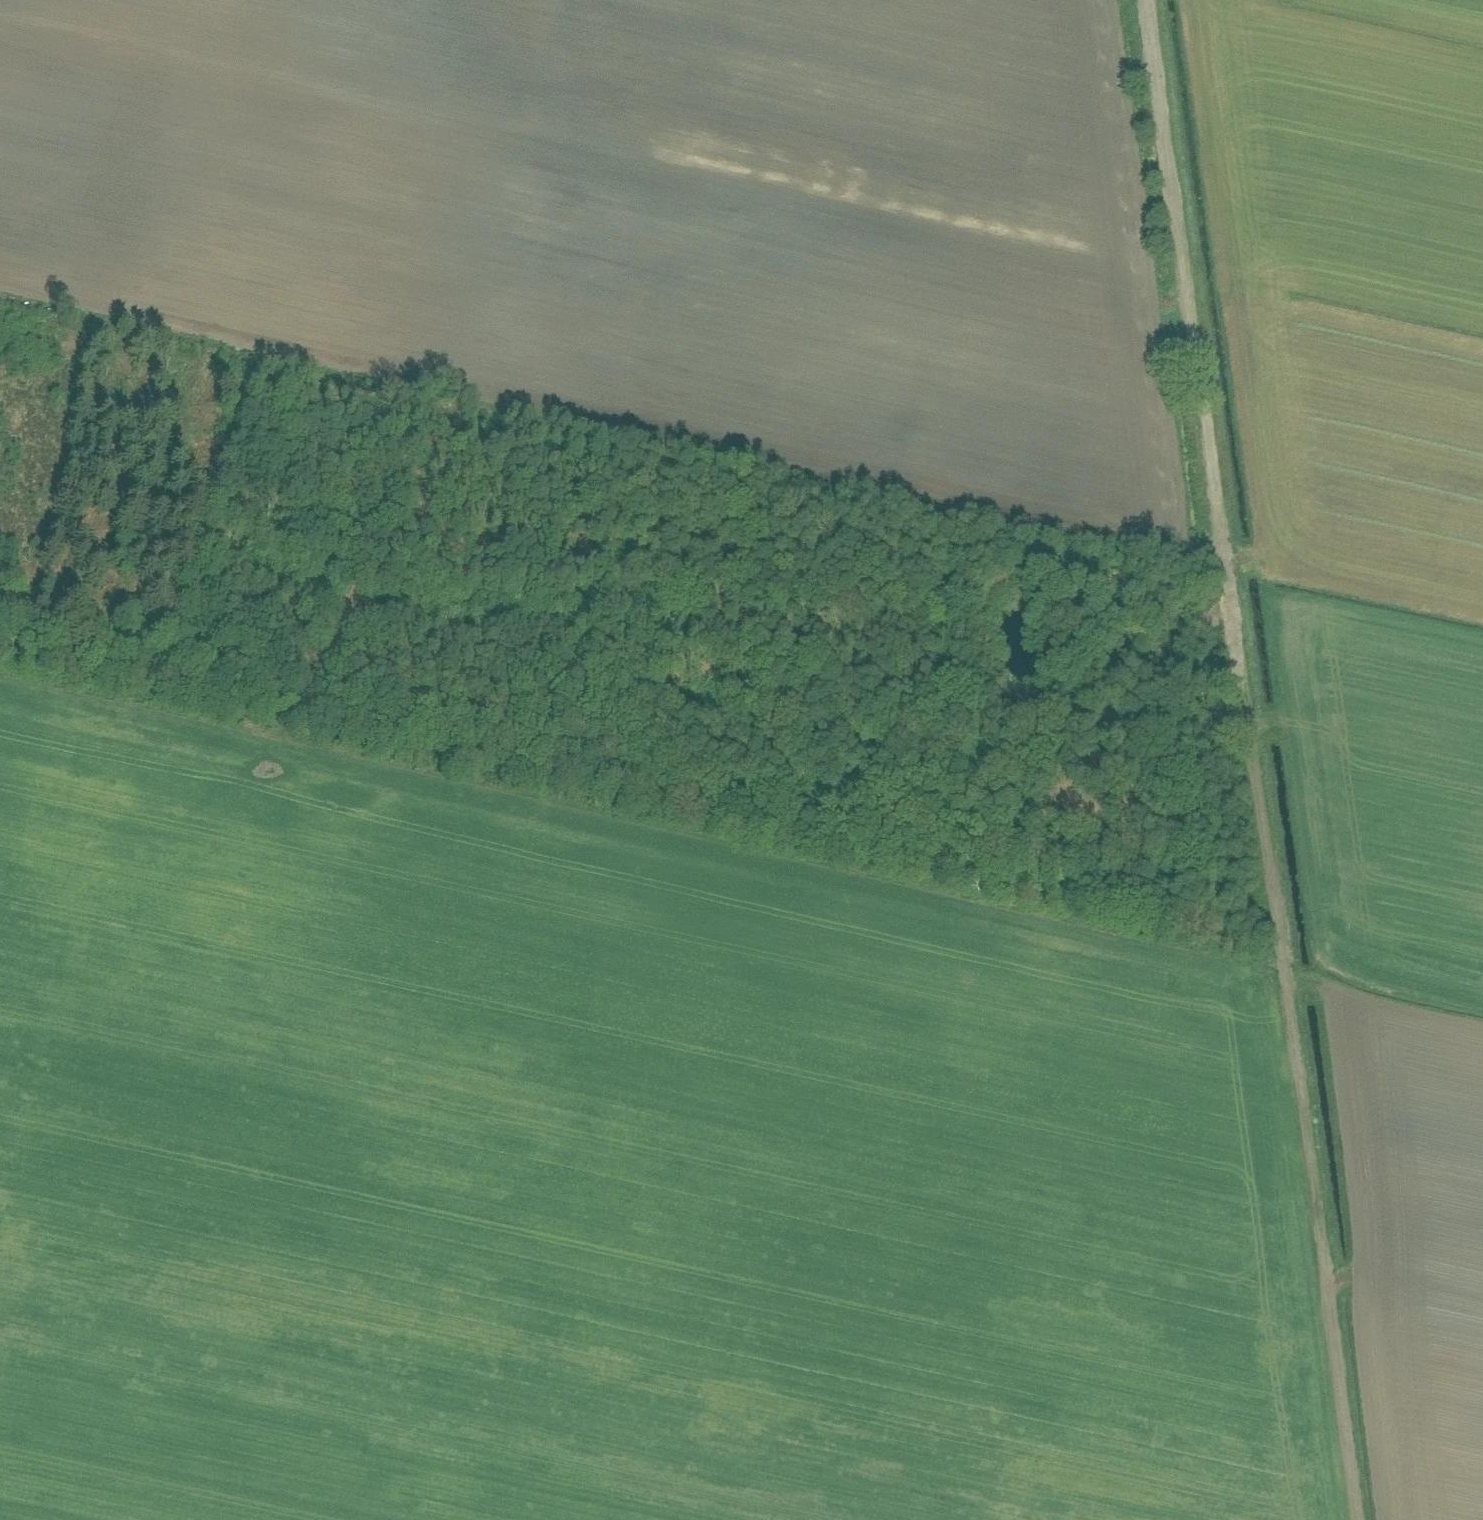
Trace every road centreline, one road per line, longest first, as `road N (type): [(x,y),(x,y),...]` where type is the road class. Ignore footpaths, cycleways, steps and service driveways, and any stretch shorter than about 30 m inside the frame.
road 1 (track): [(1145,0),(1280,942)]
road 2 (track): [(1280,942),(1357,1519)]

